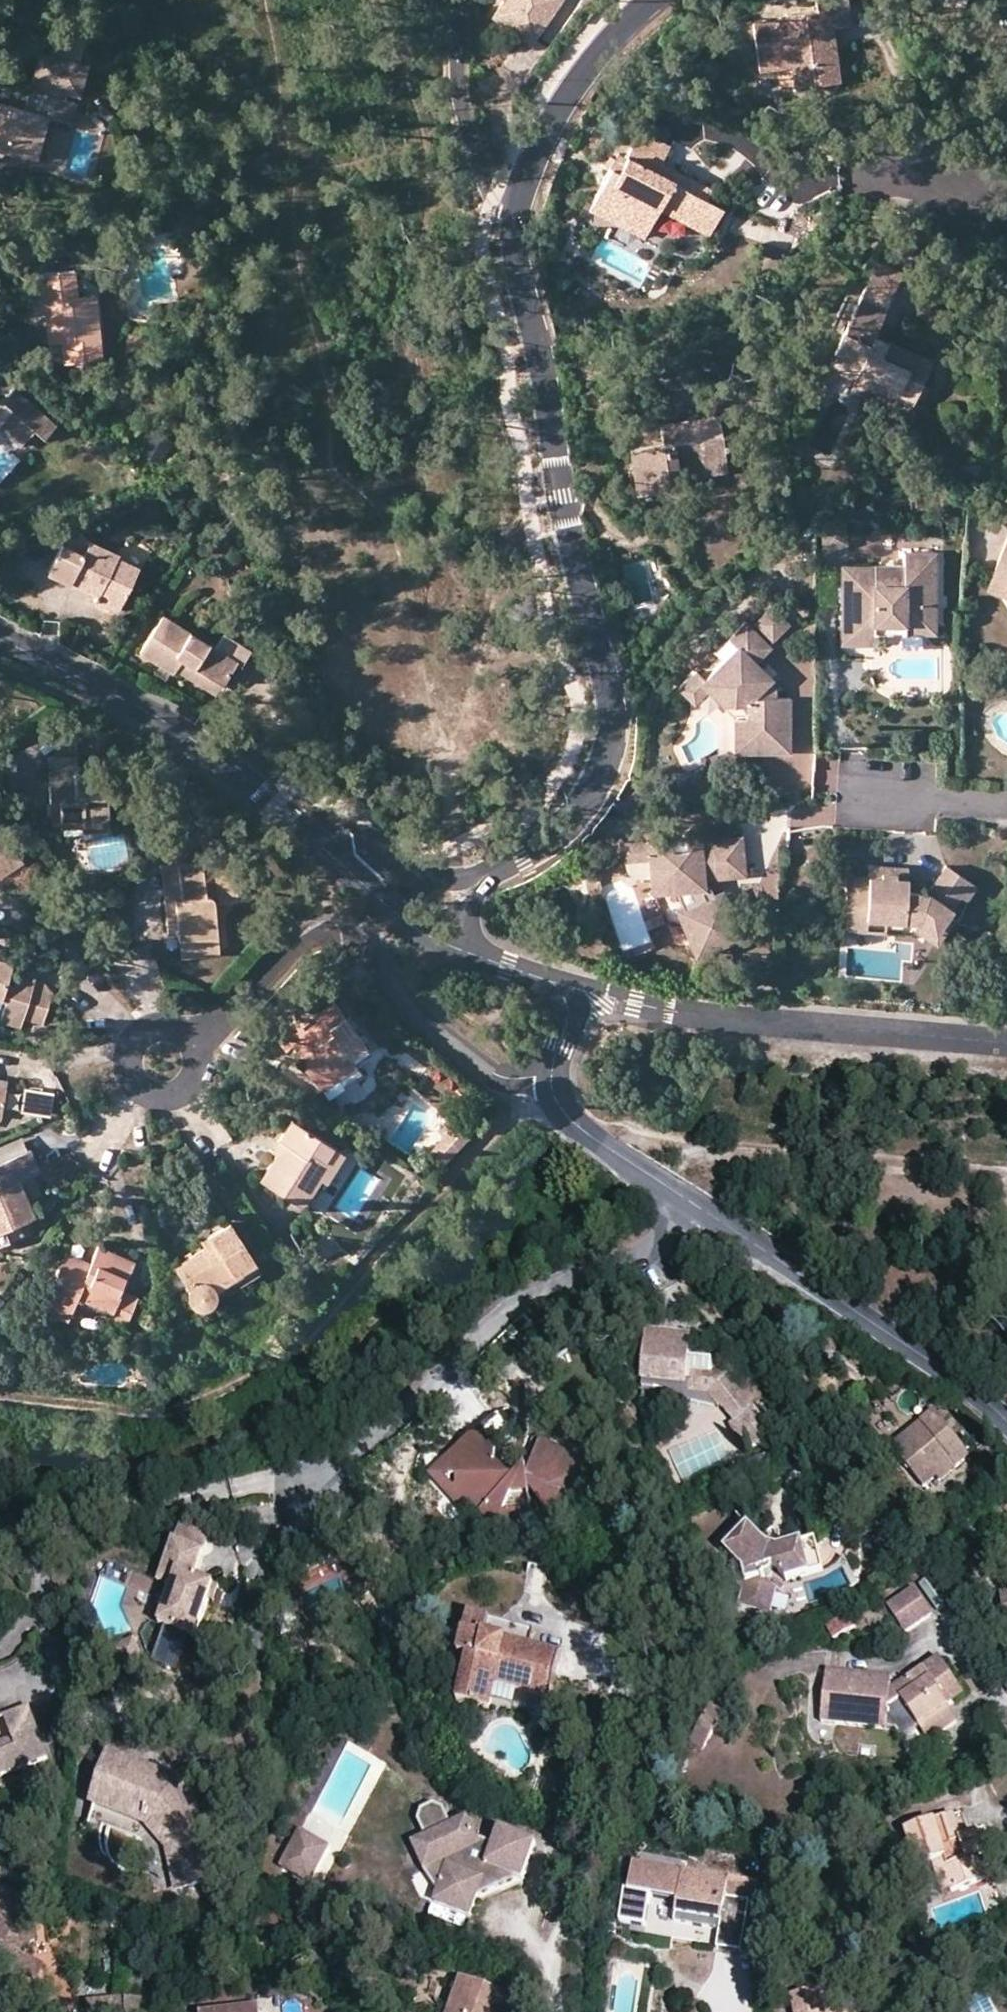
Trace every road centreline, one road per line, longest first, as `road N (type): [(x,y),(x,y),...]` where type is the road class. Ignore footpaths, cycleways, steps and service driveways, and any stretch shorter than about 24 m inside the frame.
road 1 (residential): [(514,859),(566,828),(603,779),(618,703),(561,497),(516,212)]
road 2 (track): [(555,1098),(482,1147),(327,1317),(279,1359),(230,1386),(160,1411),(0,1399)]
road 3 (residential): [(701,1211),(677,1232),(500,1317),(304,1502)]
road 4 (residential): [(1006,1042),(718,1017),(551,981)]
road 5 (residential): [(554,1075),(505,1077),(454,1046),(369,940),(337,920),(311,928),(212,1024)]
road 6 (tertiary): [(338,860),(162,716),(0,636)]
road 7 (tertiary): [(1006,1422),(701,1211)]
road 8 (track): [(543,1945),(585,1869),(628,1685)]
road 9 (residential): [(516,212),(531,162),(590,62),(651,0)]
road 10 (residential): [(516,212),(491,192),(462,105),(462,0)]
road 11 (residential): [(212,1024),(159,1025),(140,1036),(131,1060),(137,1080),(173,1093),(197,1072),(209,1037)]
road 12 (tertiary): [(701,1211),(570,1121),(555,1098),(554,1075)]
road 13 (track): [(552,2011),(543,1945),(527,1915),(544,1869)]
road 14 (residential): [(479,870),(416,877),(357,857),(338,860)]
road 15 (tertiary): [(442,941),(338,860)]
road 16 (residential): [(1006,807),(877,790)]
road 17 (residential): [(892,160),(1006,202)]

